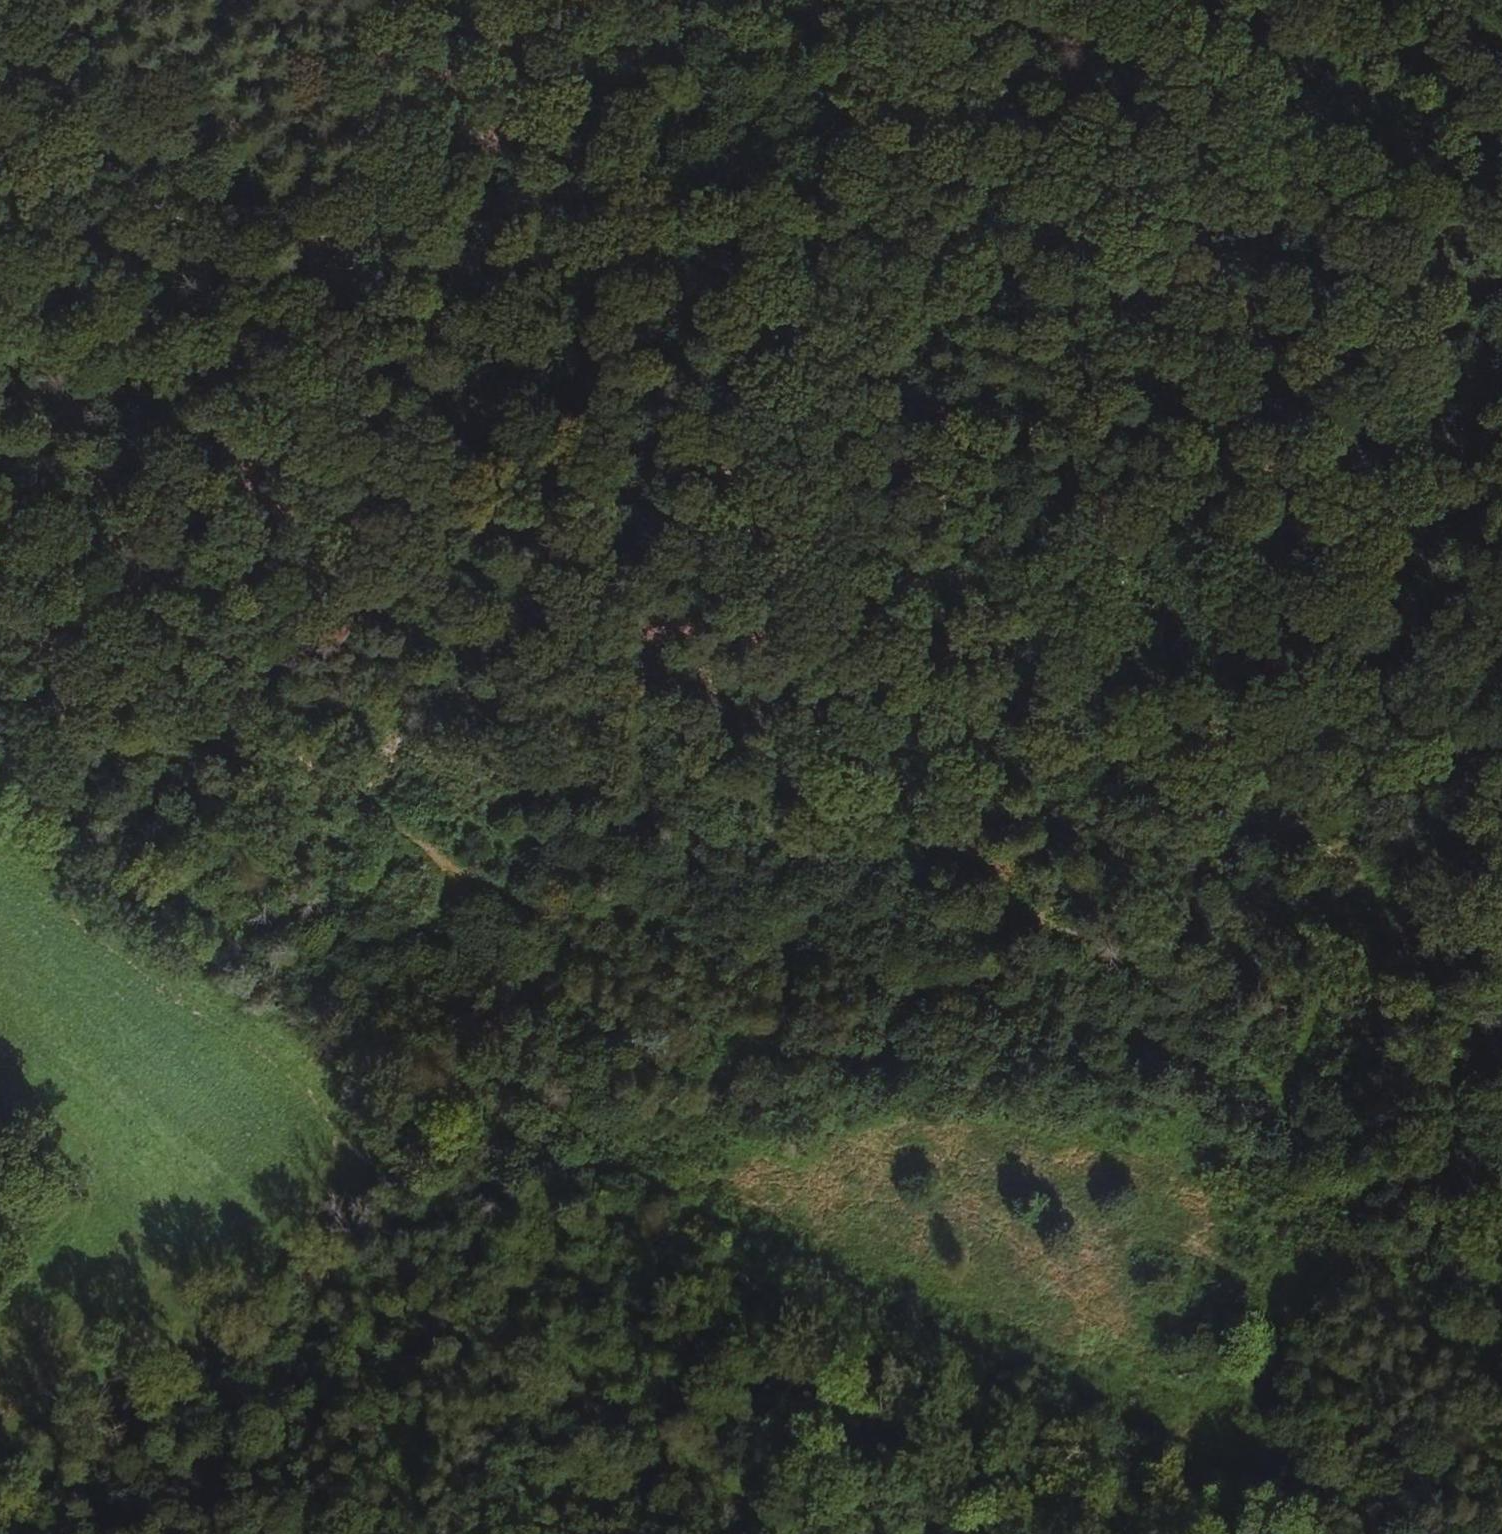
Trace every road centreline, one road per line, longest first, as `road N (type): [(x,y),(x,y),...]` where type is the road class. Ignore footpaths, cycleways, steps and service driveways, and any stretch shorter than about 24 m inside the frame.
road 1 (track): [(1501,1384),(1334,1206),(1276,1102),(1239,1075),(1189,1059),(961,1068),(796,1056),(676,1016),(540,912),(458,873),(80,607),(31,535),(25,488),(36,455),(251,246),(294,182),(319,96),(332,0)]
road 2 (track): [(1138,0),(1501,66)]

